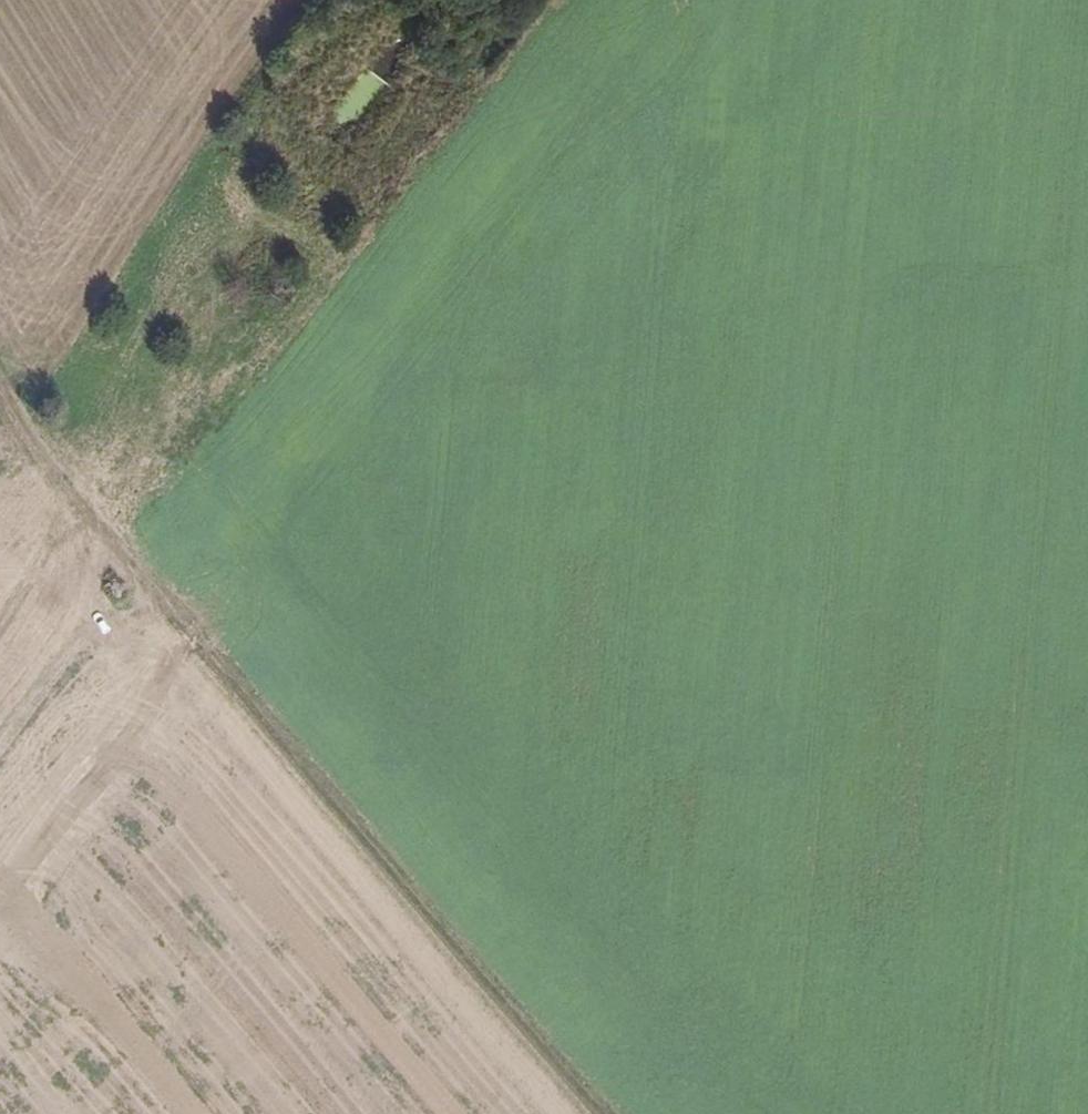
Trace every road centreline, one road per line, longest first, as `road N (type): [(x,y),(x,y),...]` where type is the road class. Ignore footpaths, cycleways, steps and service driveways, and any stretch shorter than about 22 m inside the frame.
road 1 (track): [(602,1113),(112,550),(0,393)]

